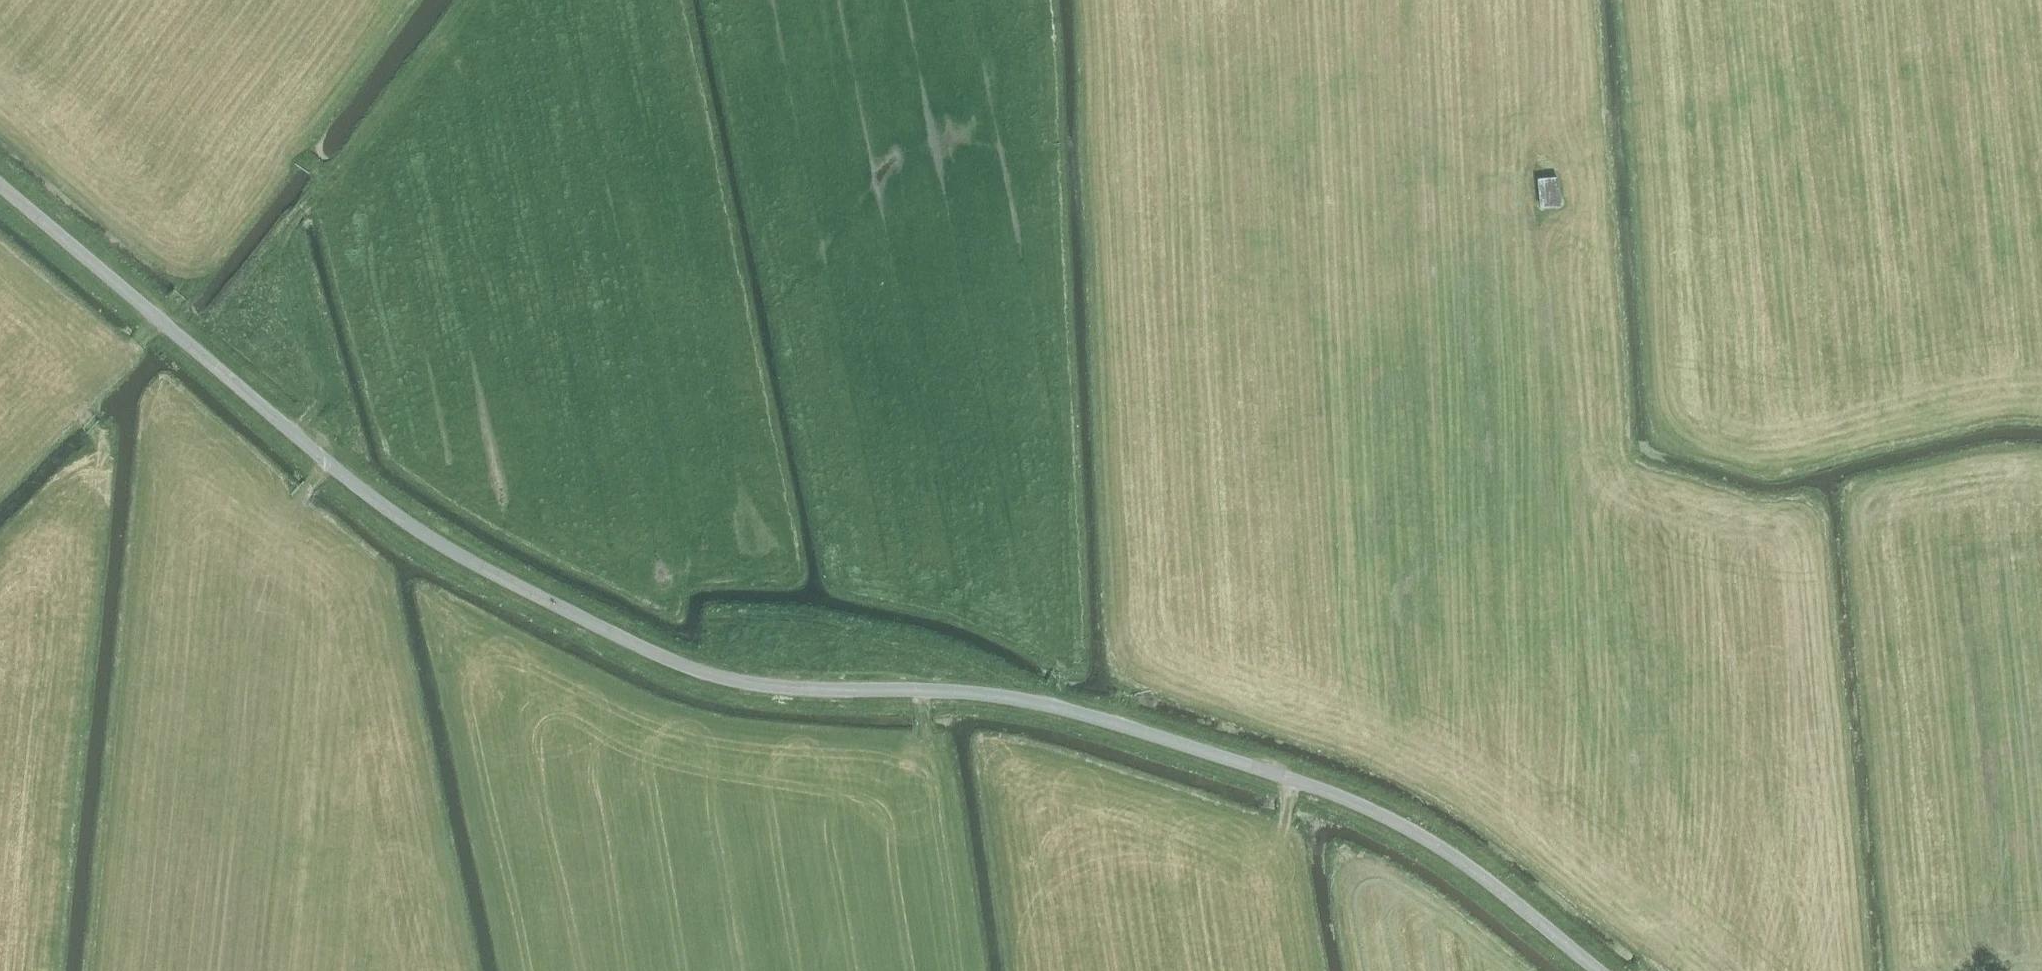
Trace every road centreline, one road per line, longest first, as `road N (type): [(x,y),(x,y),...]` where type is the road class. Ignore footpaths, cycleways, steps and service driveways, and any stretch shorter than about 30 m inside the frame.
road 1 (unclassified): [(406,521),(480,567),(697,669),(768,685),(1030,701),(1308,784),(1448,853),(1600,970)]
road 2 (unclassified): [(406,521),(0,184)]

